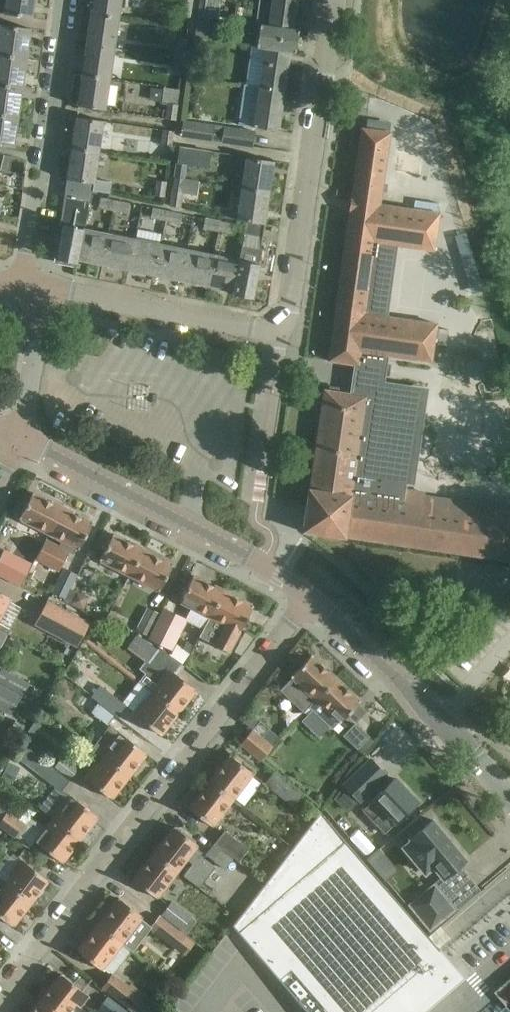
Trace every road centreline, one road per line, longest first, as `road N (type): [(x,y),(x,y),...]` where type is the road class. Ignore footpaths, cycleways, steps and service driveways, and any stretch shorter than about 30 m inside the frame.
road 1 (residential): [(0,996),(309,598)]
road 2 (unclassified): [(281,331),(333,0)]
road 3 (tertiary): [(309,598),(261,564),(18,437)]
road 4 (residential): [(62,0),(63,51),(20,289)]
road 5 (tertiary): [(509,801),(412,692),(309,598)]
road 6 (unclassified): [(281,331),(20,289)]
road 7 (tertiary): [(18,437),(37,319),(20,289)]

